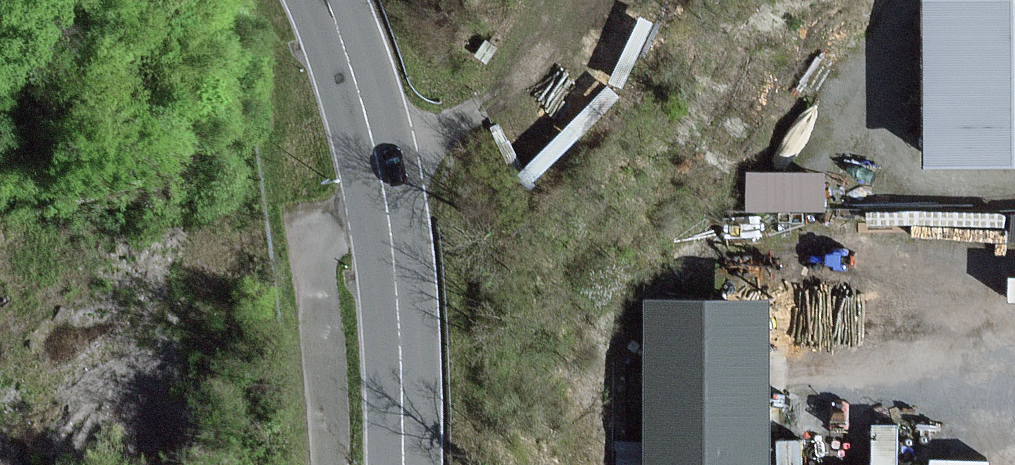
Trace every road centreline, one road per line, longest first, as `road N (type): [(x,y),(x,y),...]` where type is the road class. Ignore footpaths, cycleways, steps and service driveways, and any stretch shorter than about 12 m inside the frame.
road 1 (primary): [(402,464),(396,273),(370,136),(324,0)]
road 2 (track): [(578,0),(547,52),(506,94),(417,140),(372,150)]
road 3 (track): [(1014,377),(799,371)]

